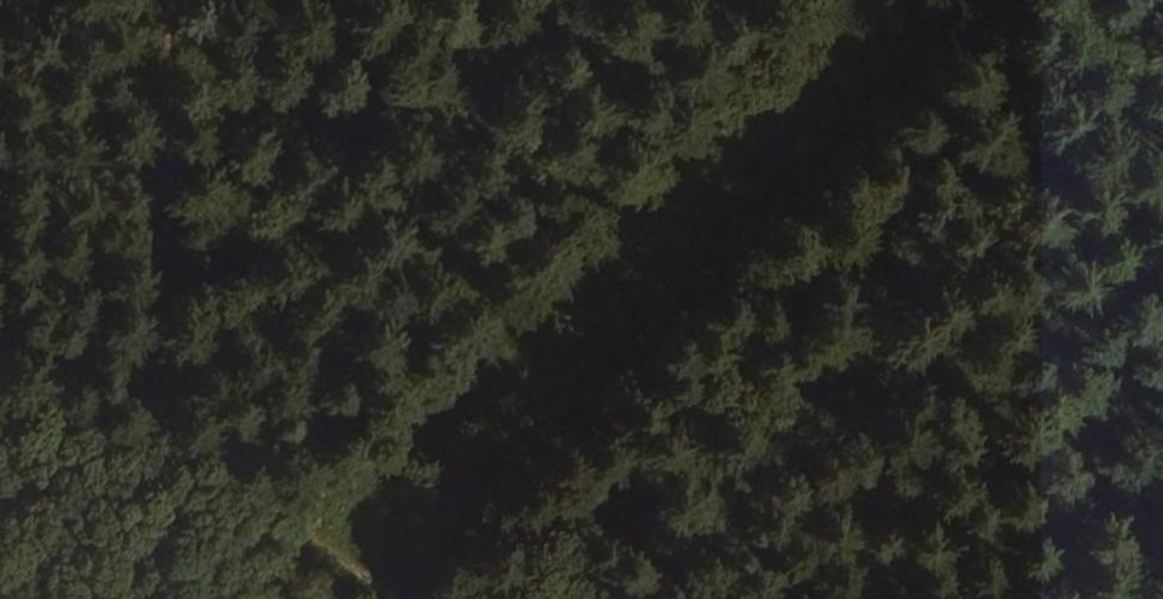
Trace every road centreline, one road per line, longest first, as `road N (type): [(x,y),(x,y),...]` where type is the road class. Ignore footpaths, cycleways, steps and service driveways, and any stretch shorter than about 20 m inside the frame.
road 1 (track): [(413,598),(263,499),(175,422),(158,307),(177,0)]

